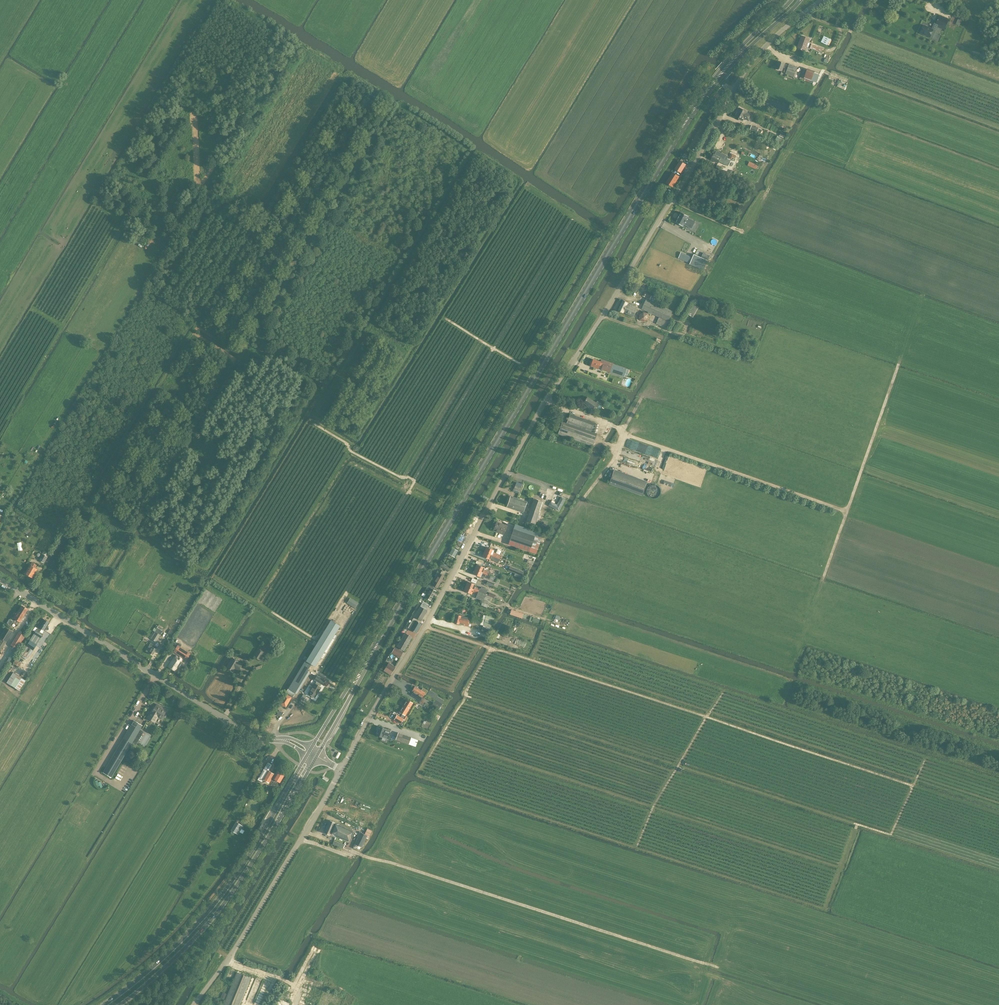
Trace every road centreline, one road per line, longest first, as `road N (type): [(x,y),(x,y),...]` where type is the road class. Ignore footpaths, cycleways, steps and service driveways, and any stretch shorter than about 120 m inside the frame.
road 1 (unclassified): [(341,770),(545,403),(740,79),(772,38),(822,0)]
road 2 (primary): [(366,665),(666,154),(727,66)]
road 3 (track): [(475,160),(325,402),(320,416),(358,437),(518,182),(484,157)]
road 4 (track): [(74,605),(47,581),(72,532),(346,80)]
road 5 (track): [(713,970),(358,855),(307,830)]
road 6 (track): [(228,370),(237,375),(253,353),(319,388),(211,566),(150,536),(138,518)]
road 7 (track): [(250,335),(388,99),(298,45)]
road 8 (track): [(198,325),(234,348),(250,335),(329,374),(400,257),(331,222)]
road 9 (track): [(65,619),(106,570),(233,361),(192,334)]
road 10 (primary): [(307,755),(199,922),(104,1004)]
road 11 (track): [(545,403),(847,511)]
road 12 (tertiary): [(274,739),(248,733),(0,579)]
road 13 (primary): [(121,1004),(213,917),(317,756)]
road 14 (unclassified): [(194,1004),(341,770)]
road 15 (track): [(258,338),(397,108)]
road 16 (track): [(209,192),(298,45),(228,0)]
road 17 (track): [(822,582),(899,363)]
road 18 (track): [(400,257),(467,148),(406,107),(397,108)]
road 19 (track): [(818,679),(998,739)]

